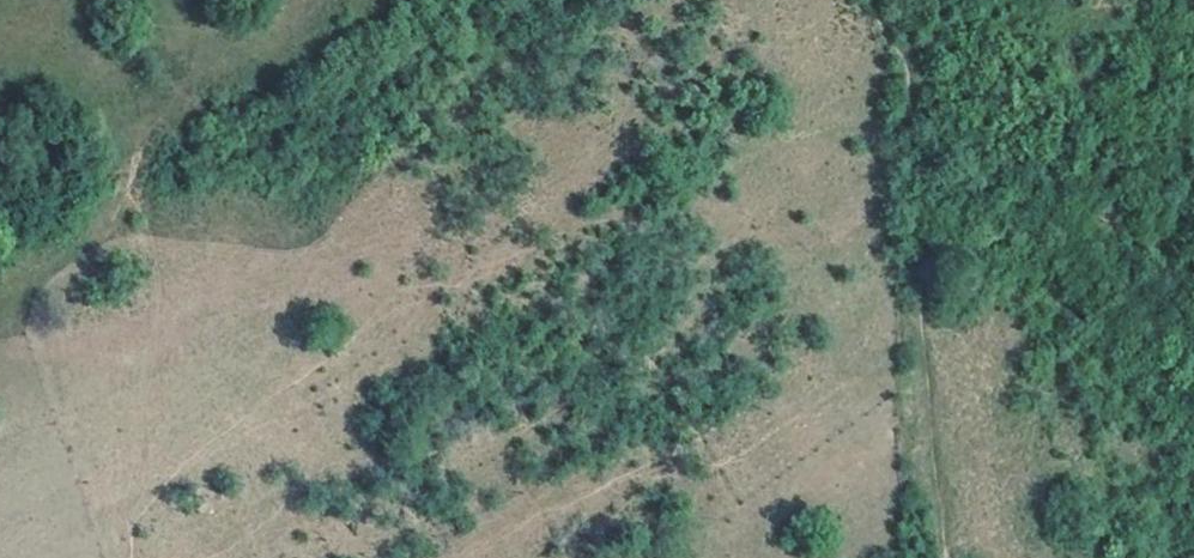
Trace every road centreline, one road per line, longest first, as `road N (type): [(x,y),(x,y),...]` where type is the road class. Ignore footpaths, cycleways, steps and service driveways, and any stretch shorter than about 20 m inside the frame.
road 1 (track): [(945,557),(902,41)]

